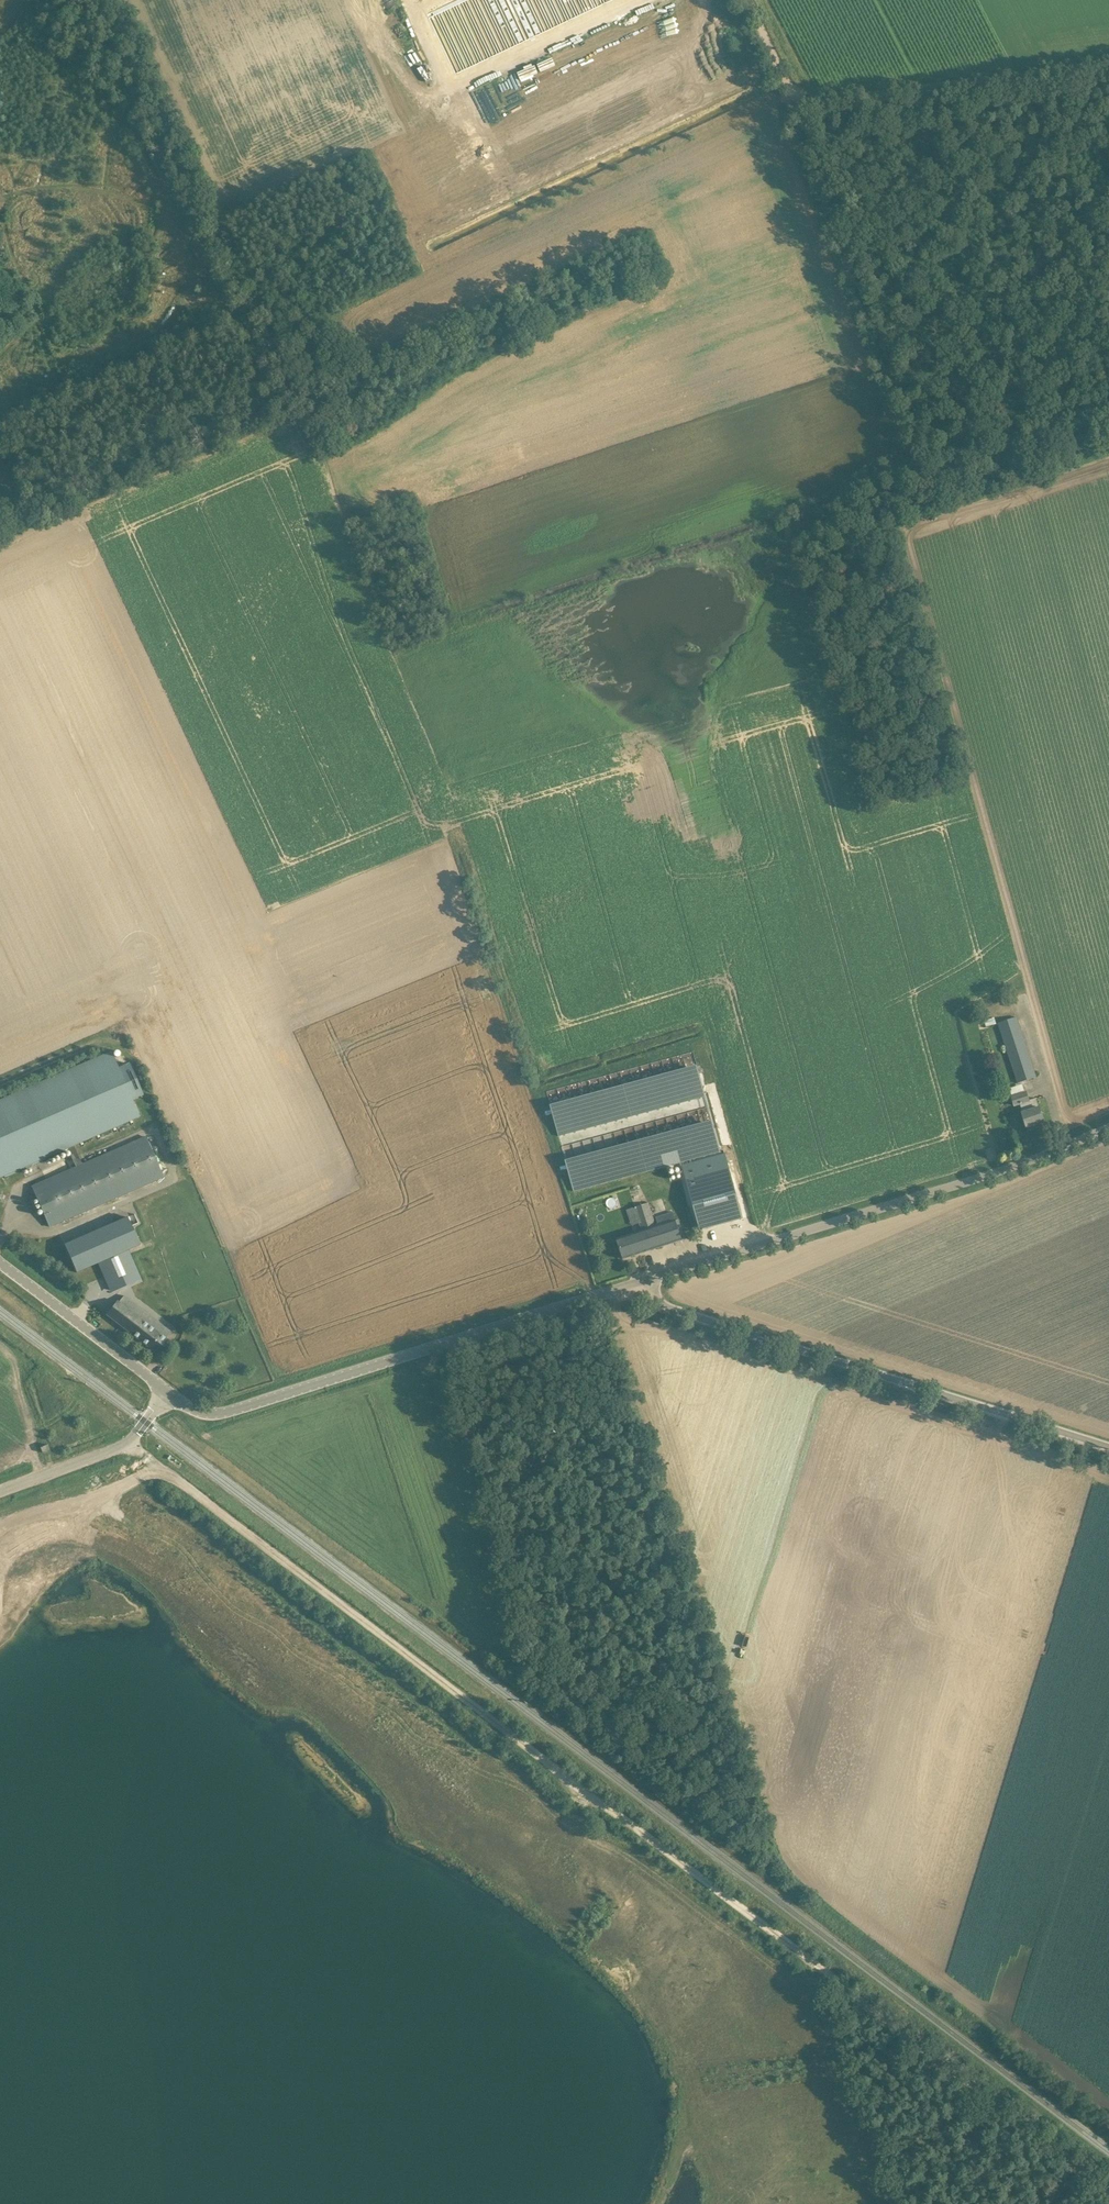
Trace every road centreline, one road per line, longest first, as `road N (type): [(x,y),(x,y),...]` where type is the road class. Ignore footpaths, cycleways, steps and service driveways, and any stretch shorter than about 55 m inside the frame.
road 1 (track): [(129,1441),(1108,2193)]
road 2 (unclassified): [(1108,1447),(665,1305),(629,1286)]
road 3 (unclassified): [(629,1286),(978,1178),(1108,1128)]
road 4 (unclassified): [(170,1392),(185,1406),(226,1412),(629,1286)]
road 5 (track): [(1108,64),(852,92),(799,89),(754,0)]
road 6 (unclassified): [(170,1392),(0,1263)]
road 7 (unclassified): [(0,1491),(129,1441),(170,1392)]

